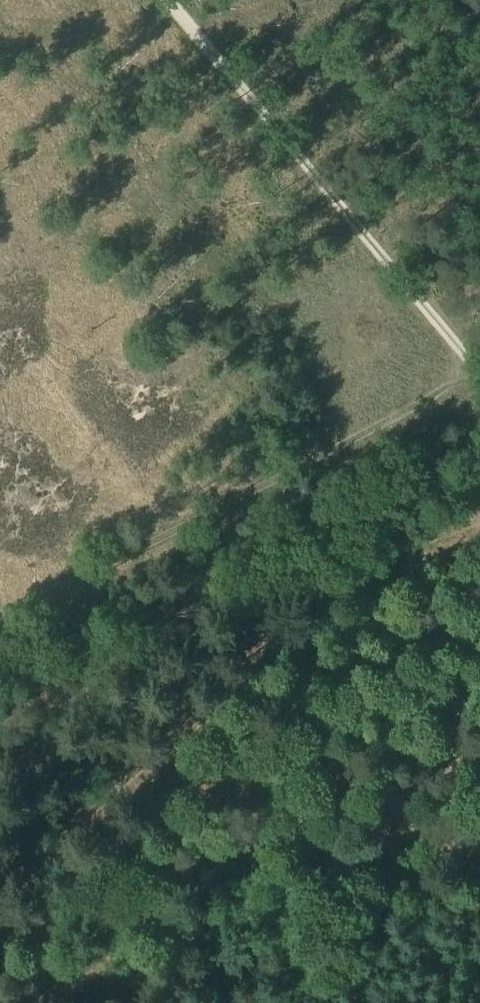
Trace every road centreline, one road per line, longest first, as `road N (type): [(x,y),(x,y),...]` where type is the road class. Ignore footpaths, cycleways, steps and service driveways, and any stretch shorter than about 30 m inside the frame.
road 1 (track): [(479,449),(451,496),(0,906)]
road 2 (track): [(0,629),(479,406)]
road 3 (track): [(159,0),(479,383)]

